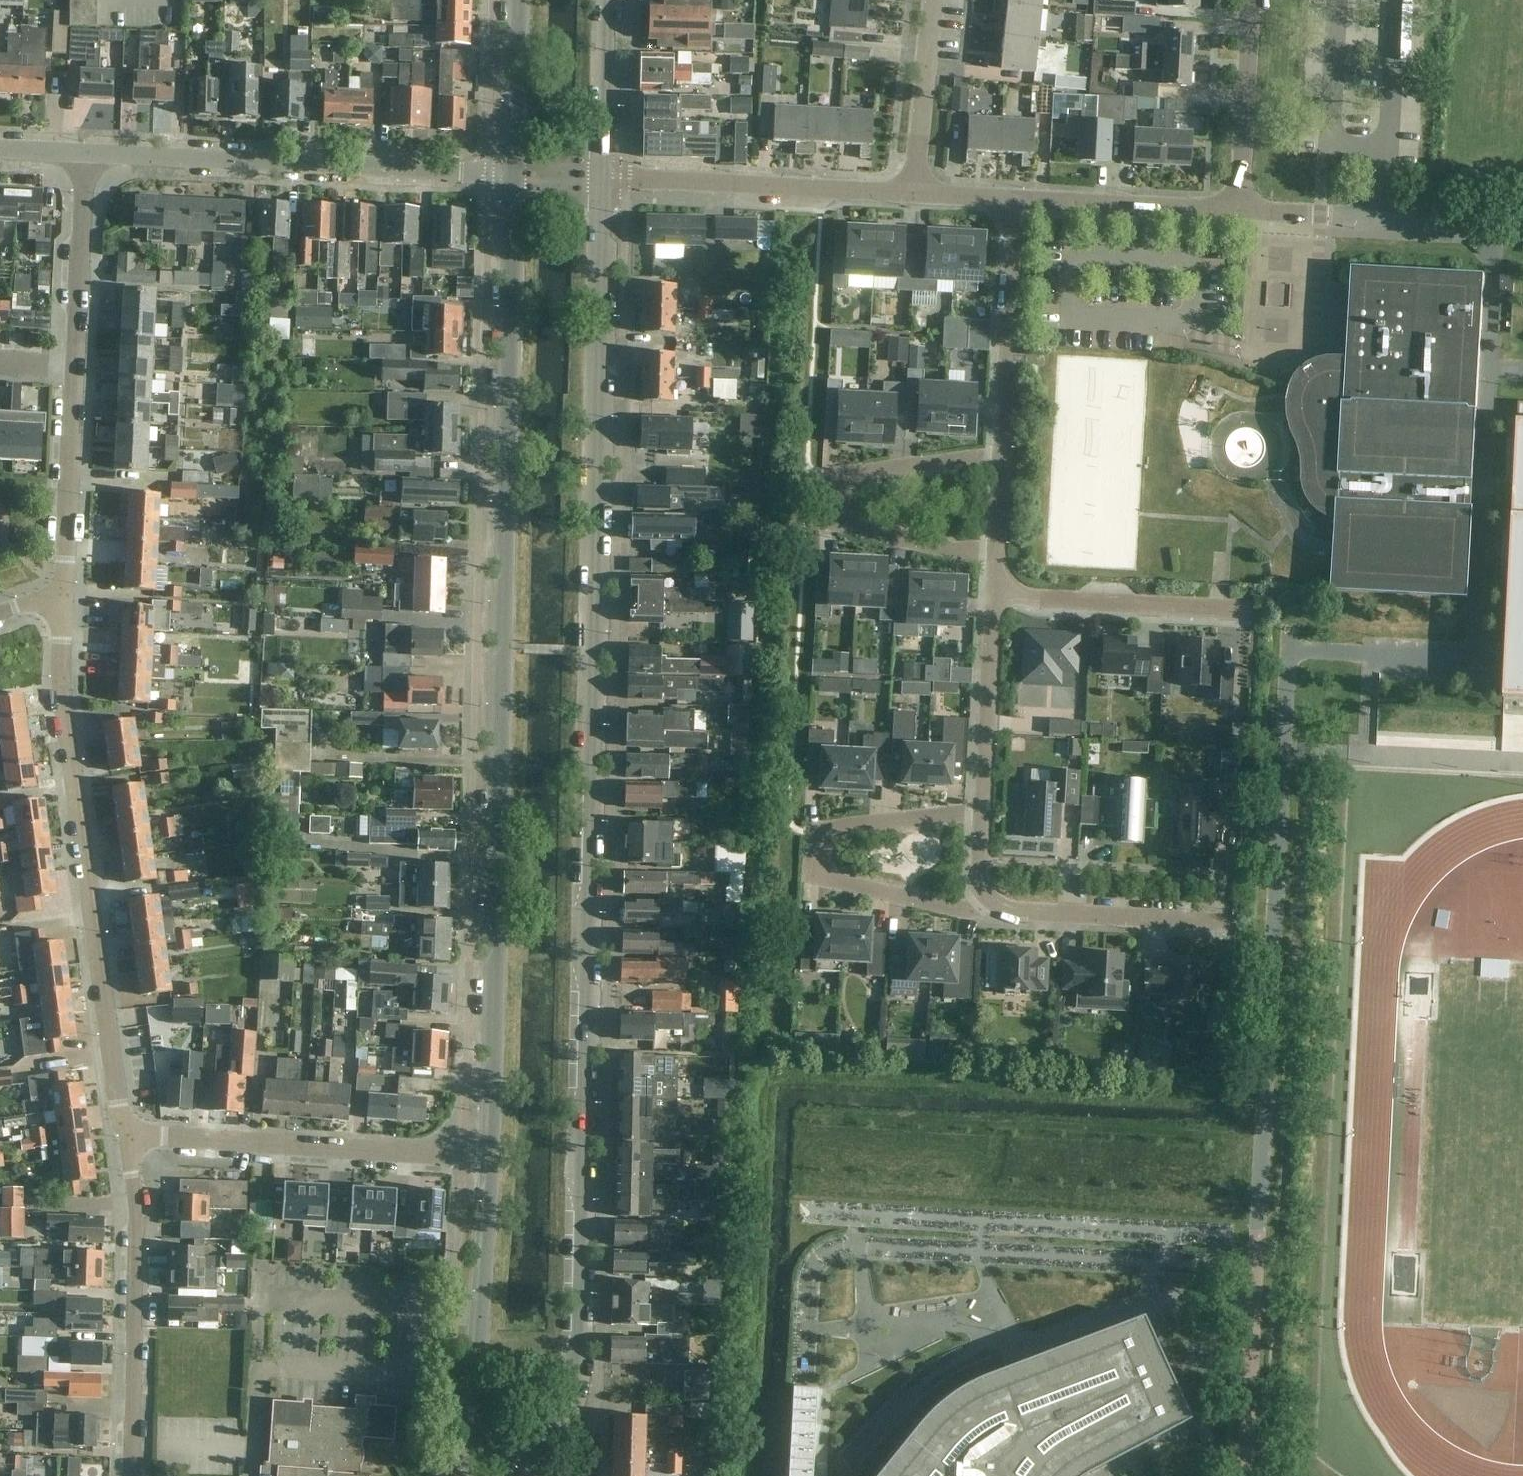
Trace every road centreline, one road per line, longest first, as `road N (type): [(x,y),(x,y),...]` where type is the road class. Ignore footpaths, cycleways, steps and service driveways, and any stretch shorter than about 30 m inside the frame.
road 1 (tertiary): [(528,1462),(560,1410),(578,1338),(597,178)]
road 2 (tertiary): [(510,173),(489,1160)]
road 3 (residential): [(125,1132),(60,696),(61,605)]
road 4 (residential): [(61,605),(81,156)]
road 5 (residential): [(510,173),(81,156)]
road 6 (residential): [(979,811),(831,830),(816,856),(828,880),(975,911),(994,903)]
road 7 (residential): [(489,1160),(125,1132)]
road 8 (residential): [(1002,454),(850,478),(834,501),(848,527),(993,558)]
road 9 (residential): [(129,1475),(133,1207),(125,1132)]
road 10 (residential): [(909,193),(597,178)]
road 11 (residential): [(1522,223),(1240,208)]
road 12 (residential): [(1250,613),(1045,603),(993,576)]
road 13 (residential): [(1002,454),(1017,198)]
road 14 (tertiary): [(489,1160),(473,1401)]
road 15 (residential): [(1230,921),(994,903)]
road 16 (residential): [(979,811),(993,576)]
road 17 (residential): [(1240,208),(1017,198)]
road 18 (residential): [(1240,208),(1252,0)]
road 19 (residential): [(909,193),(929,0)]
road 20 (tertiary): [(597,178),(600,0)]
road 21 (tertiary): [(515,0),(510,173)]

